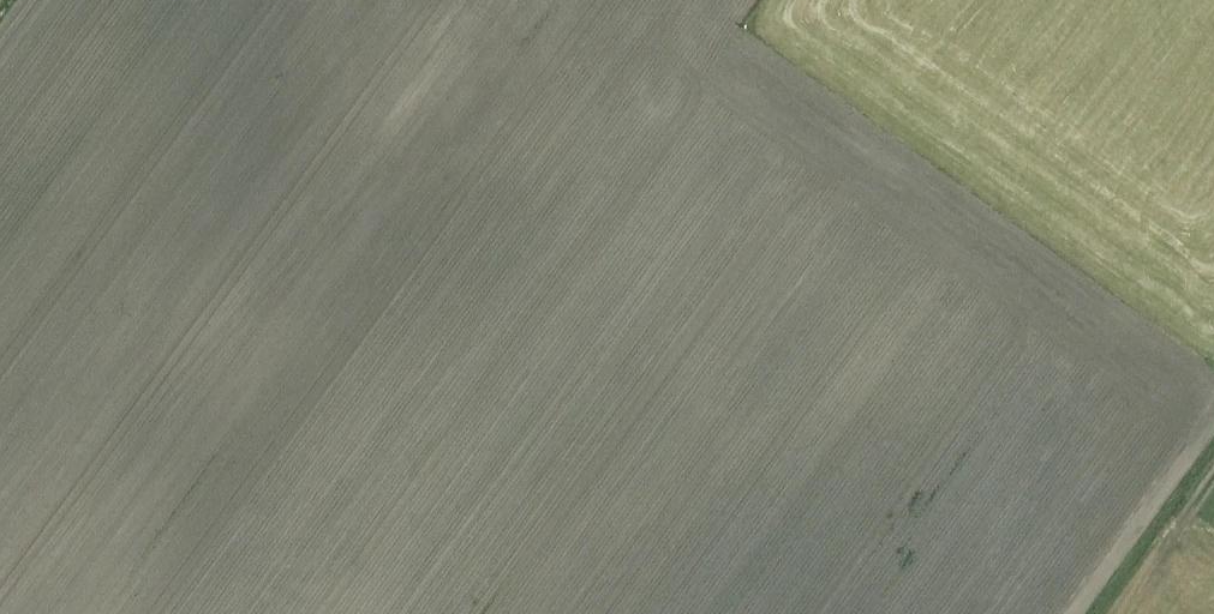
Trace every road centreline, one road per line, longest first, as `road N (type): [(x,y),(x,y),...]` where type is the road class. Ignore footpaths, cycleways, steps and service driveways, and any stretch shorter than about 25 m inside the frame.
road 1 (track): [(1072,613),(1213,417)]

